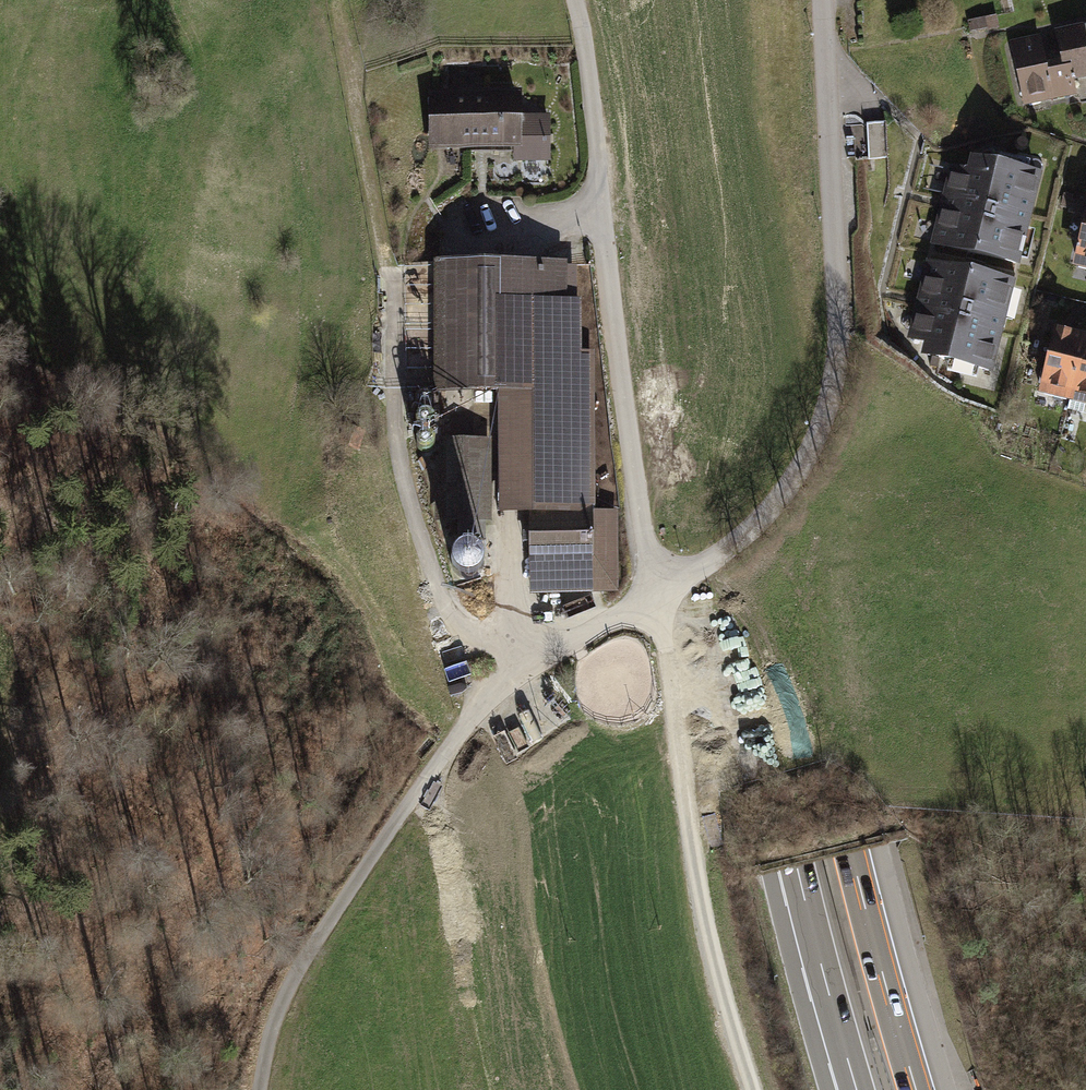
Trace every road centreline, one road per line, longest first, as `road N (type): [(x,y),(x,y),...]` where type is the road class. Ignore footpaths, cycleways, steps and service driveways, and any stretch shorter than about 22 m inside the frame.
road 1 (motorway): [(661,0),(673,205),(718,531),(787,860),(849,1089)]
road 2 (motorway): [(916,1089),(849,853),(787,519),(747,197),(733,0)]
road 3 (track): [(756,1089),(706,921),(639,525),(603,156),(573,0)]
road 4 (residential): [(434,764),(475,712),(525,671),(764,514),(830,410),(848,337),(829,0)]
road 5 (track): [(259,1089),(298,965),(434,764),(493,1089)]
road 6 (track): [(331,0),(387,269)]

